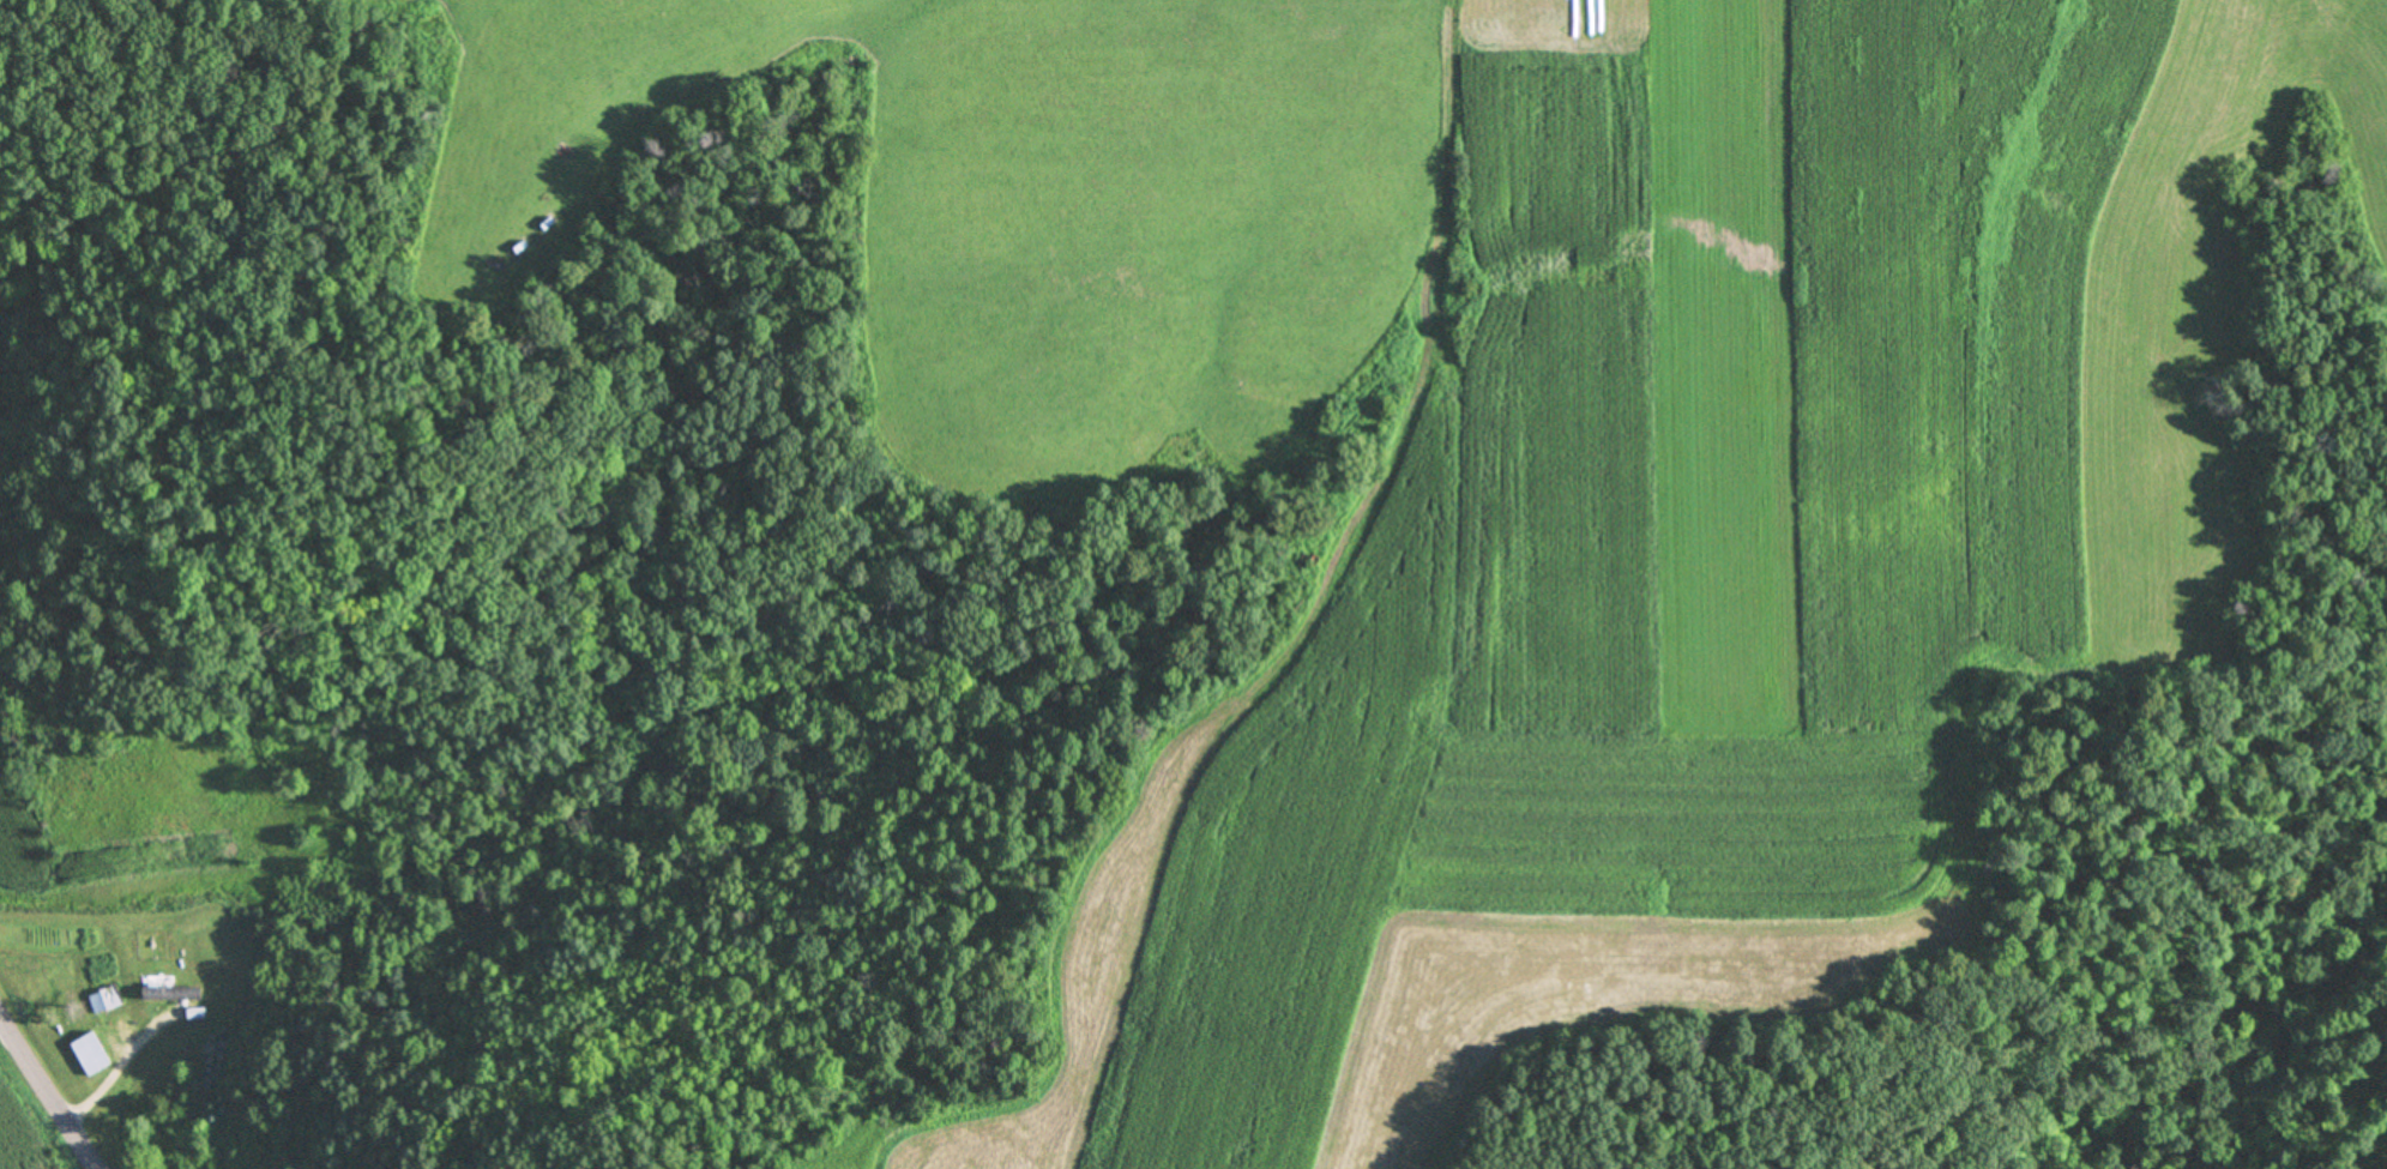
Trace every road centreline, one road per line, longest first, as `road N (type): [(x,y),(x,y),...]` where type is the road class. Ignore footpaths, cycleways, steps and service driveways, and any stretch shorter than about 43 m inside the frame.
road 1 (residential): [(96,1168),(0,1019)]

